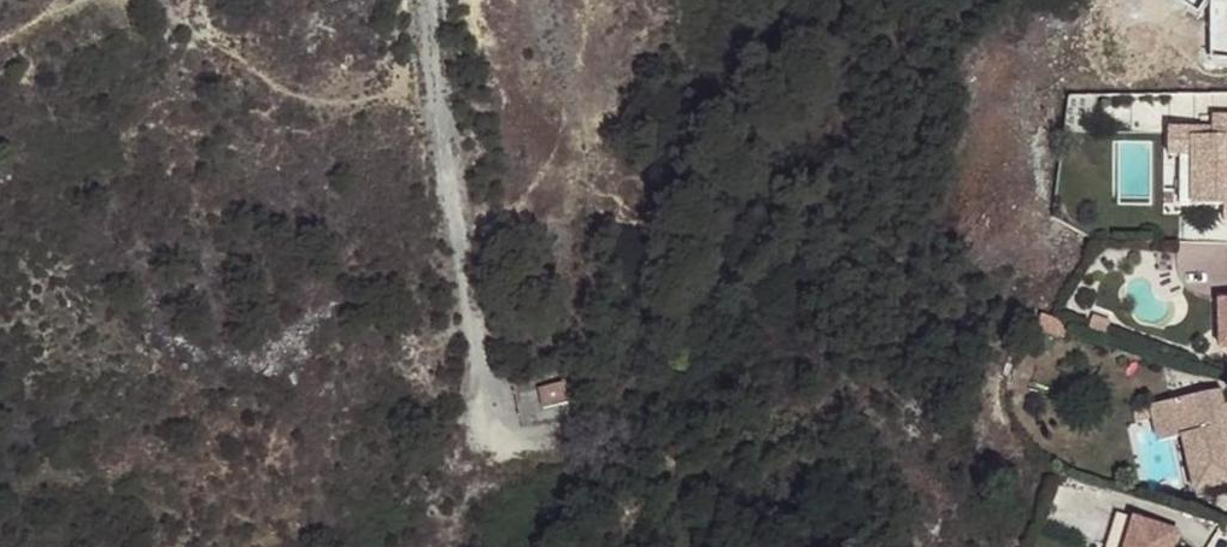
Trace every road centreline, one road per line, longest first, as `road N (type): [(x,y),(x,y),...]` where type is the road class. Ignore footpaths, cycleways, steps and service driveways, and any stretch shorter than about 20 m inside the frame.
road 1 (track): [(430,0),(433,86),(488,414),(509,437),(548,437)]

